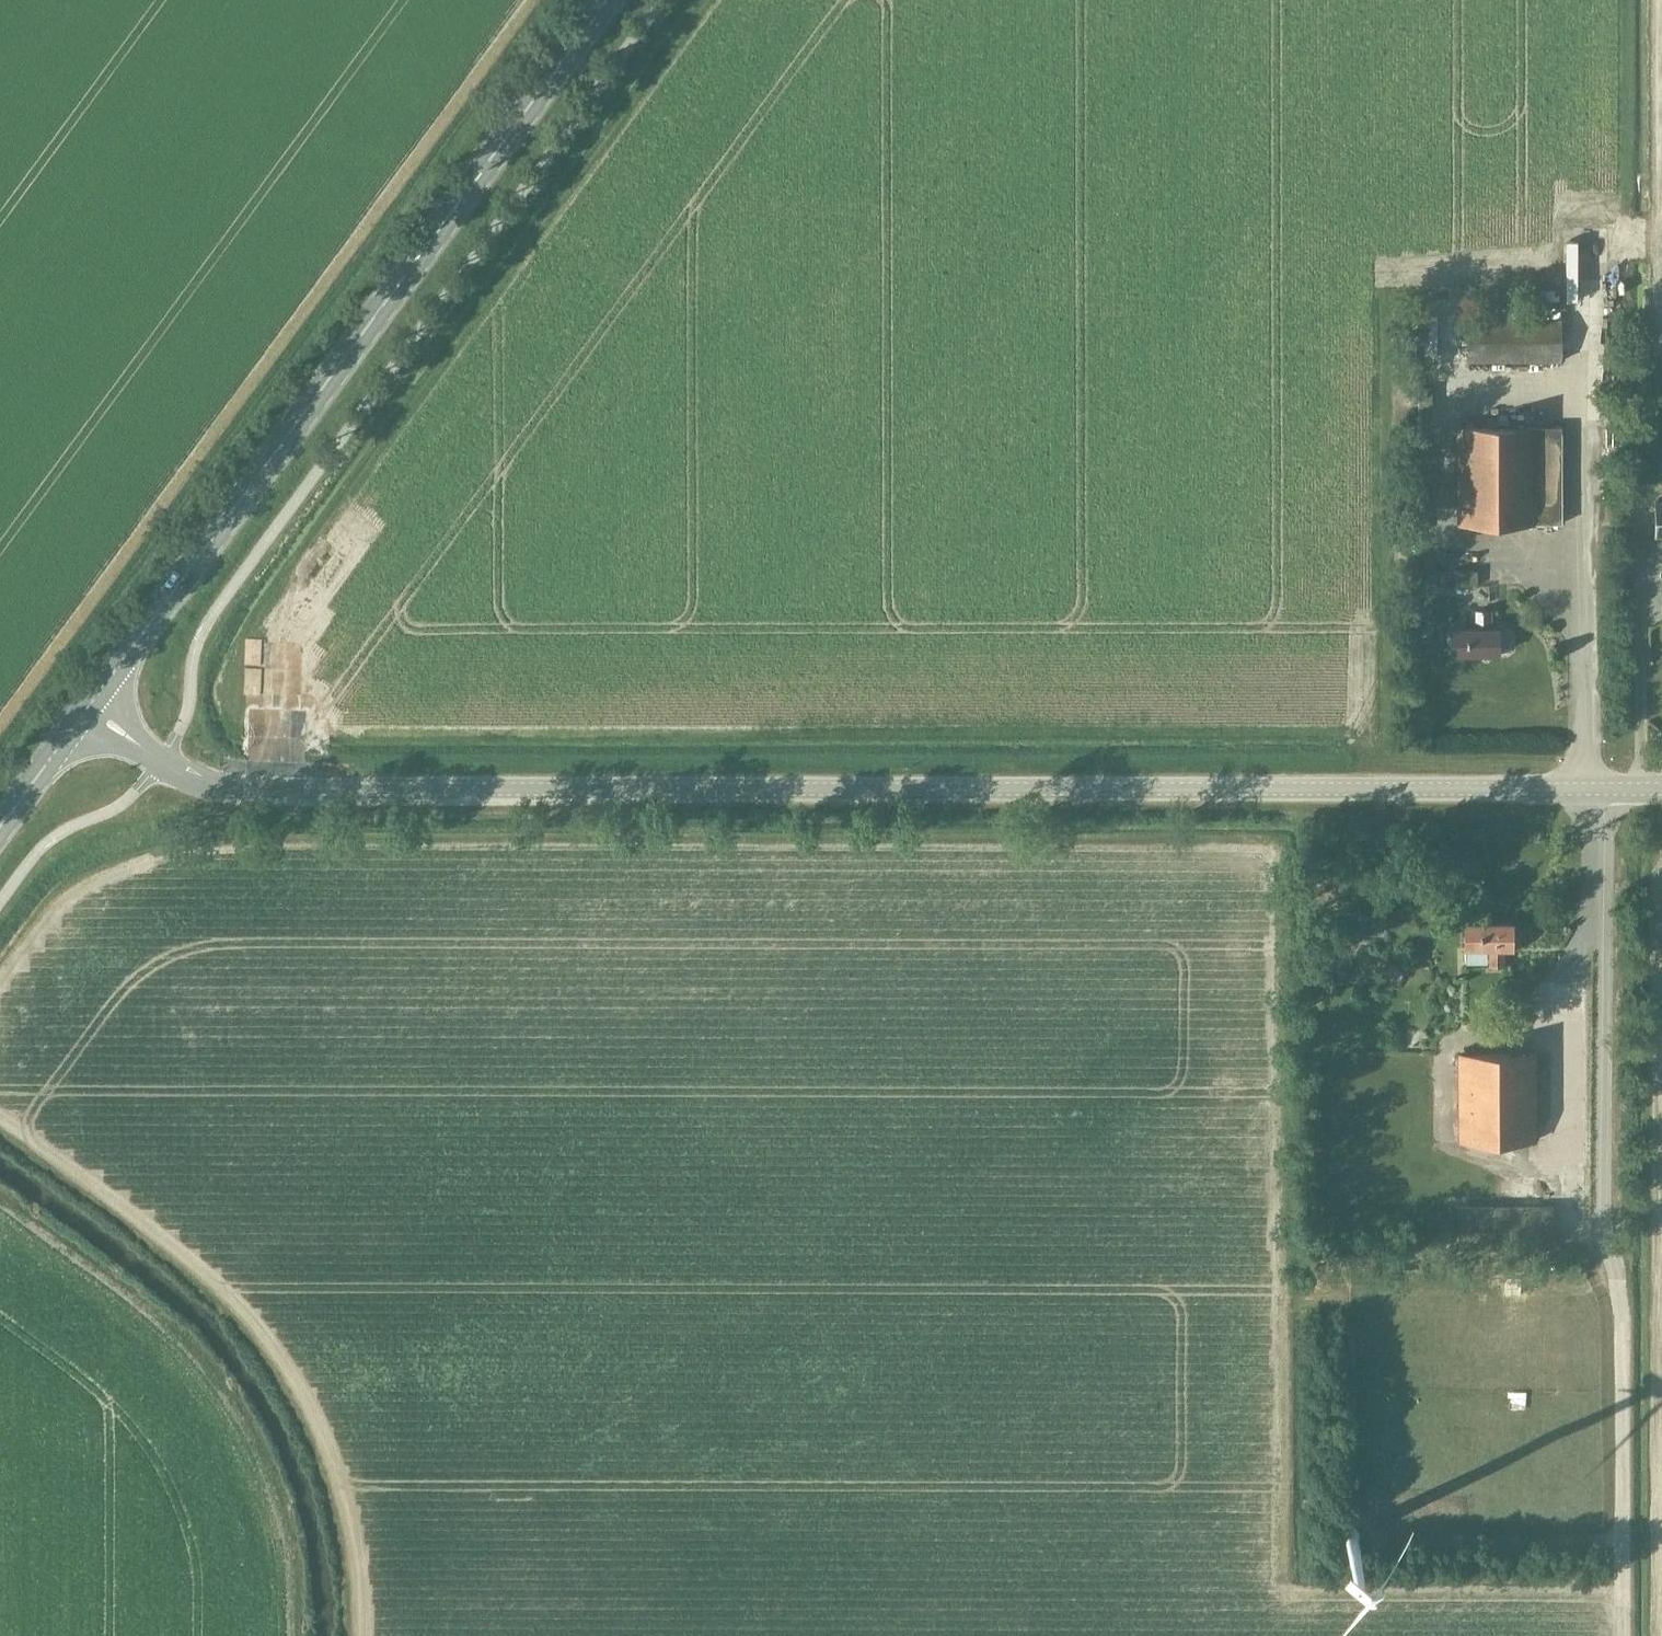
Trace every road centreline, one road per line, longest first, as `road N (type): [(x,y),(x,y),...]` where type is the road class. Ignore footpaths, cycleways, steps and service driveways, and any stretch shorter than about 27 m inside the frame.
road 1 (unclassified): [(141,746),(199,780),(267,788),(1661,789)]
road 2 (secondary): [(97,695),(606,0)]
road 3 (secondary): [(0,829),(77,723)]

